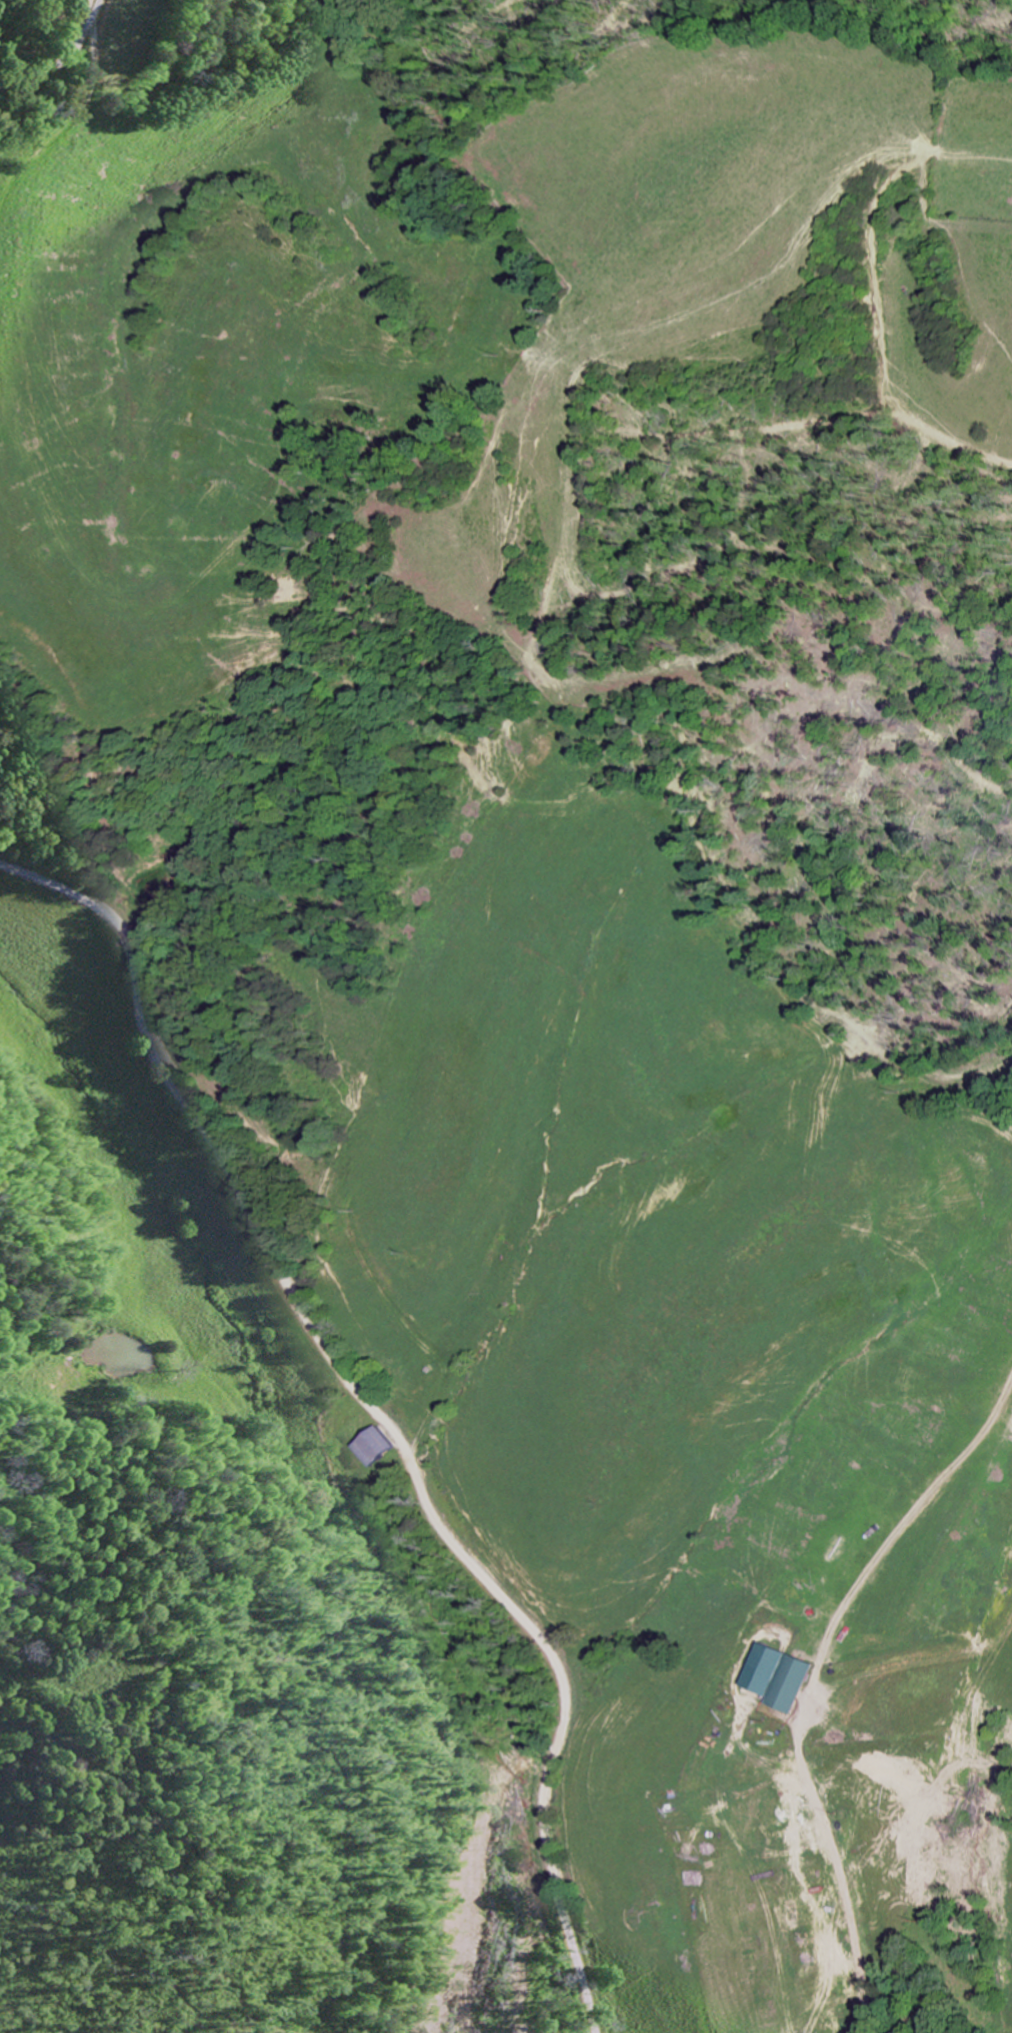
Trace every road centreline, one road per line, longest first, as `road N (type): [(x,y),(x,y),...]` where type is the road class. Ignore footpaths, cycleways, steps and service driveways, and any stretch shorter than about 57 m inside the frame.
road 1 (residential): [(823,1850),(640,1739),(456,1548),(404,1452),(317,1336),(170,1078),(115,924),(74,893),(0,862)]
road 2 (trunk): [(719,2032),(1011,1510)]
road 3 (residential): [(0,90),(20,87),(73,53),(98,0)]

